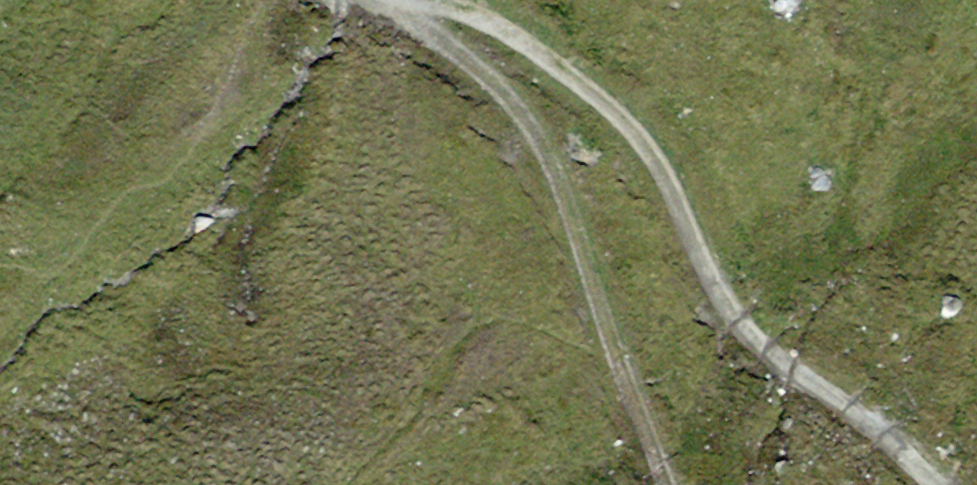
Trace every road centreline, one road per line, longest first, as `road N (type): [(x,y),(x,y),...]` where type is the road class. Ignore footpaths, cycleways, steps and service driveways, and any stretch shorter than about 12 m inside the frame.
road 1 (track): [(421,0),(498,27),(624,120),(658,165),(716,290),(739,322),(936,484)]
road 2 (track): [(665,484),(536,133),(478,70),(385,0)]

